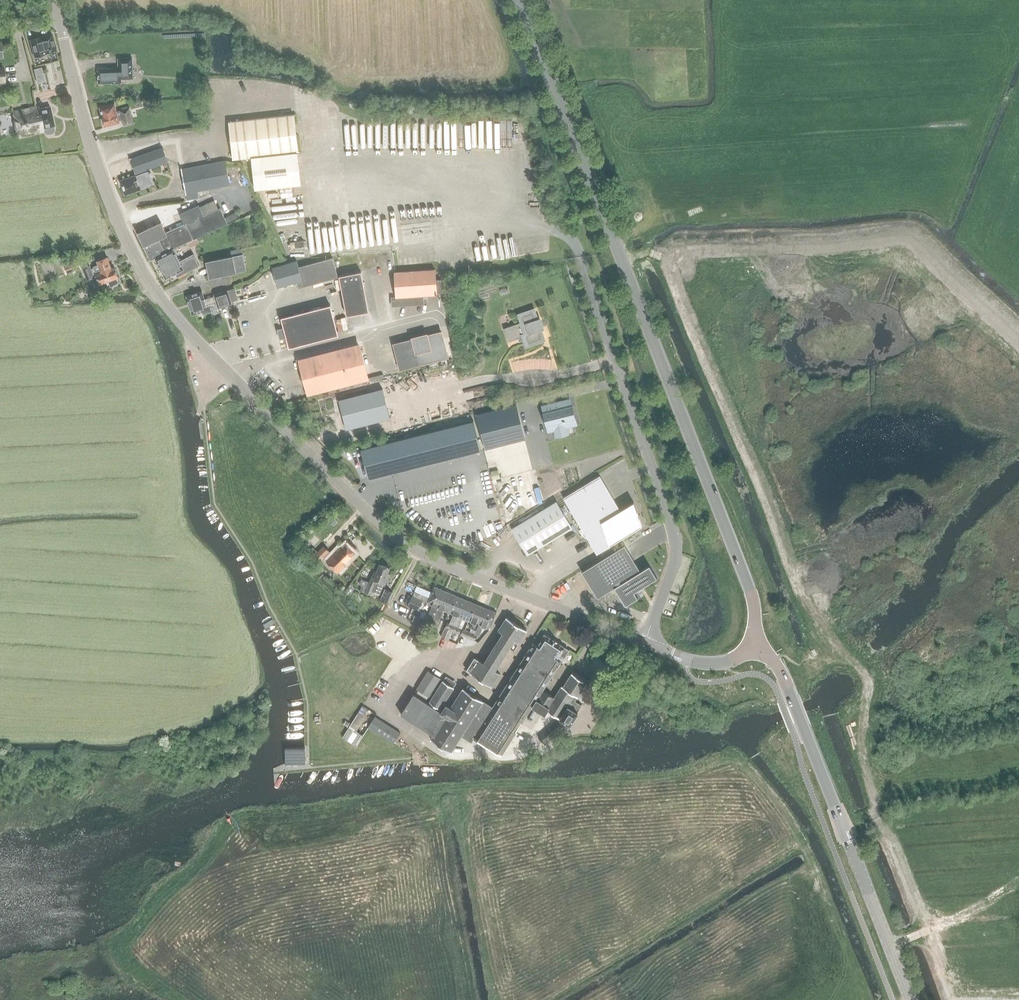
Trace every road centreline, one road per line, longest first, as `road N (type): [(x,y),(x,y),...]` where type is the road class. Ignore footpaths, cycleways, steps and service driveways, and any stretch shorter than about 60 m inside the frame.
road 1 (tertiary): [(644,643),(407,544),(186,329),(145,275),(108,199),(54,0)]
road 2 (primary): [(761,644),(751,595),(519,0)]
road 3 (unclassified): [(579,257),(674,531),(675,562),(644,643)]
road 4 (primary): [(910,999),(790,693),(761,644)]
road 5 (tertiary): [(761,644),(713,663),(644,643)]

